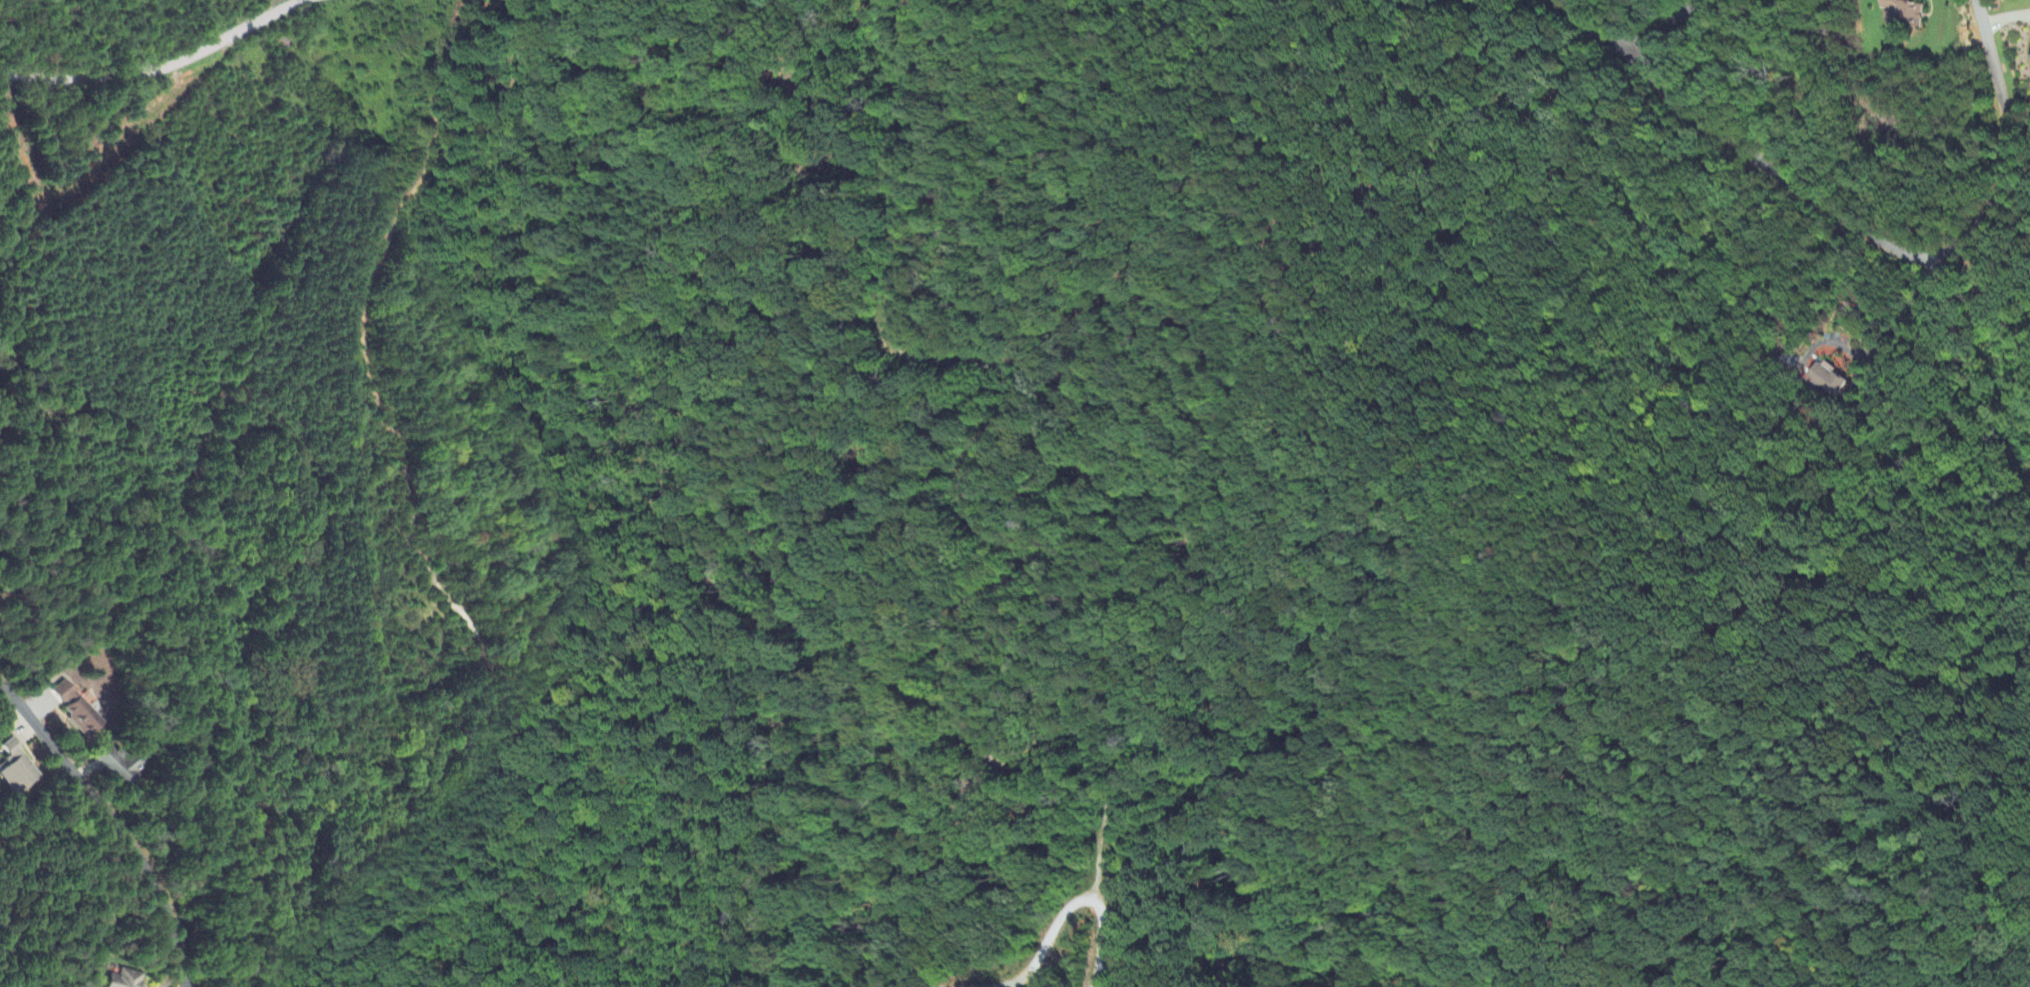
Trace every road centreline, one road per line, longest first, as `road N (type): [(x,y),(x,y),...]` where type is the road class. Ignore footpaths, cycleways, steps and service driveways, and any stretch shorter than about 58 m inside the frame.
road 1 (residential): [(1634,71),(1696,123),(1883,238),(1932,259),(1970,236),(2007,188),(1998,68),(1977,0)]
road 2 (residential): [(0,679),(142,852),(164,903),(182,986)]
road 3 (residential): [(0,71),(71,77),(156,69),(302,0)]
road 4 (residential): [(993,986),(1025,970),(1064,910),(1080,900),(1091,907)]

